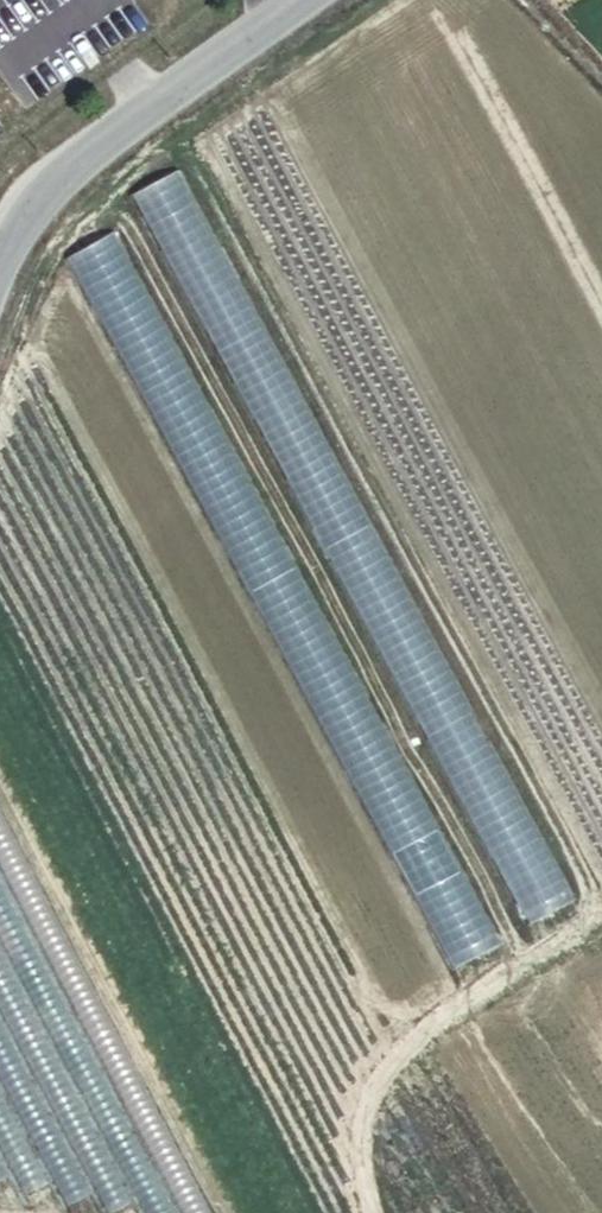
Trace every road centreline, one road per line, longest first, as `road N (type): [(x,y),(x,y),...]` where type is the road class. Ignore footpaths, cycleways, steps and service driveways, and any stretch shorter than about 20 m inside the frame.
road 1 (unclassified): [(0,261),(75,168),(303,0)]

